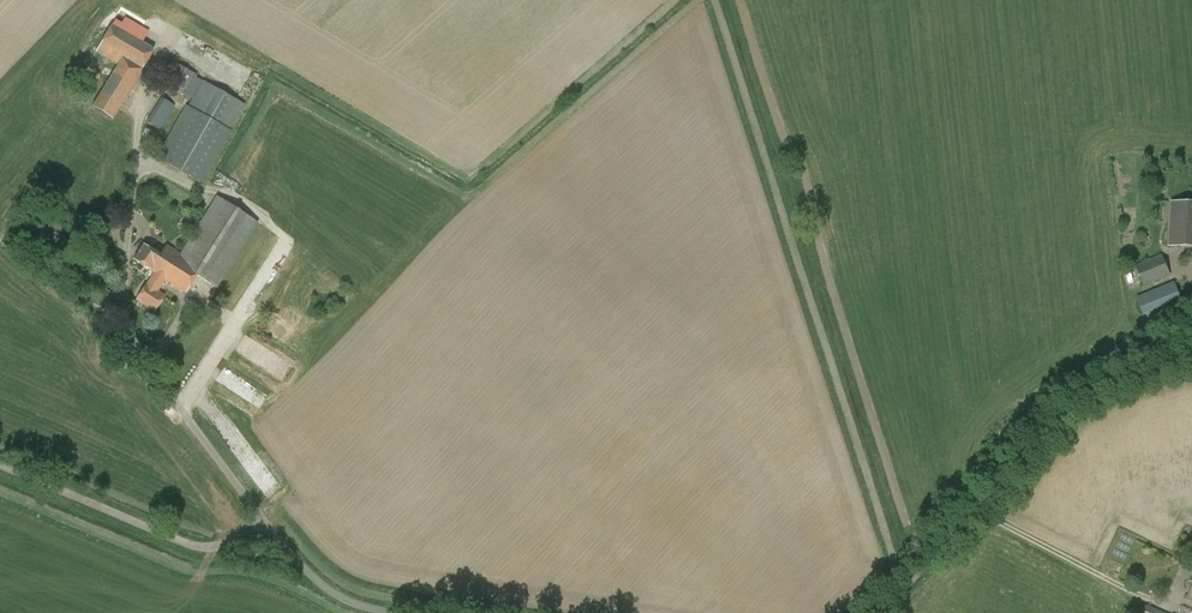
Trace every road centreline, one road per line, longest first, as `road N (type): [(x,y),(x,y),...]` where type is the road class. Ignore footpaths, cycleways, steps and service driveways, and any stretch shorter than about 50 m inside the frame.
road 1 (unclassified): [(396,612),(330,591),(264,523),(220,546),(195,546),(0,463)]
road 2 (unclassified): [(883,612),(1100,383),(1191,360)]

